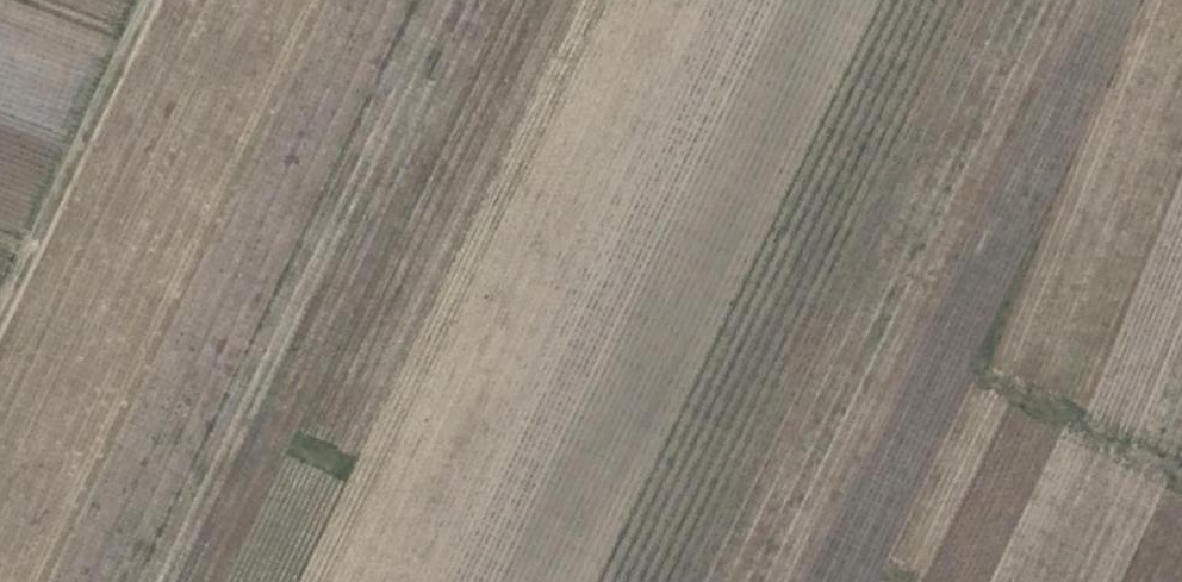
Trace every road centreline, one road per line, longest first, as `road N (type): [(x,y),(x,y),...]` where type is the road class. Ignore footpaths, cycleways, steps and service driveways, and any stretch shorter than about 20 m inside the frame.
road 1 (track): [(140,0),(0,293)]

